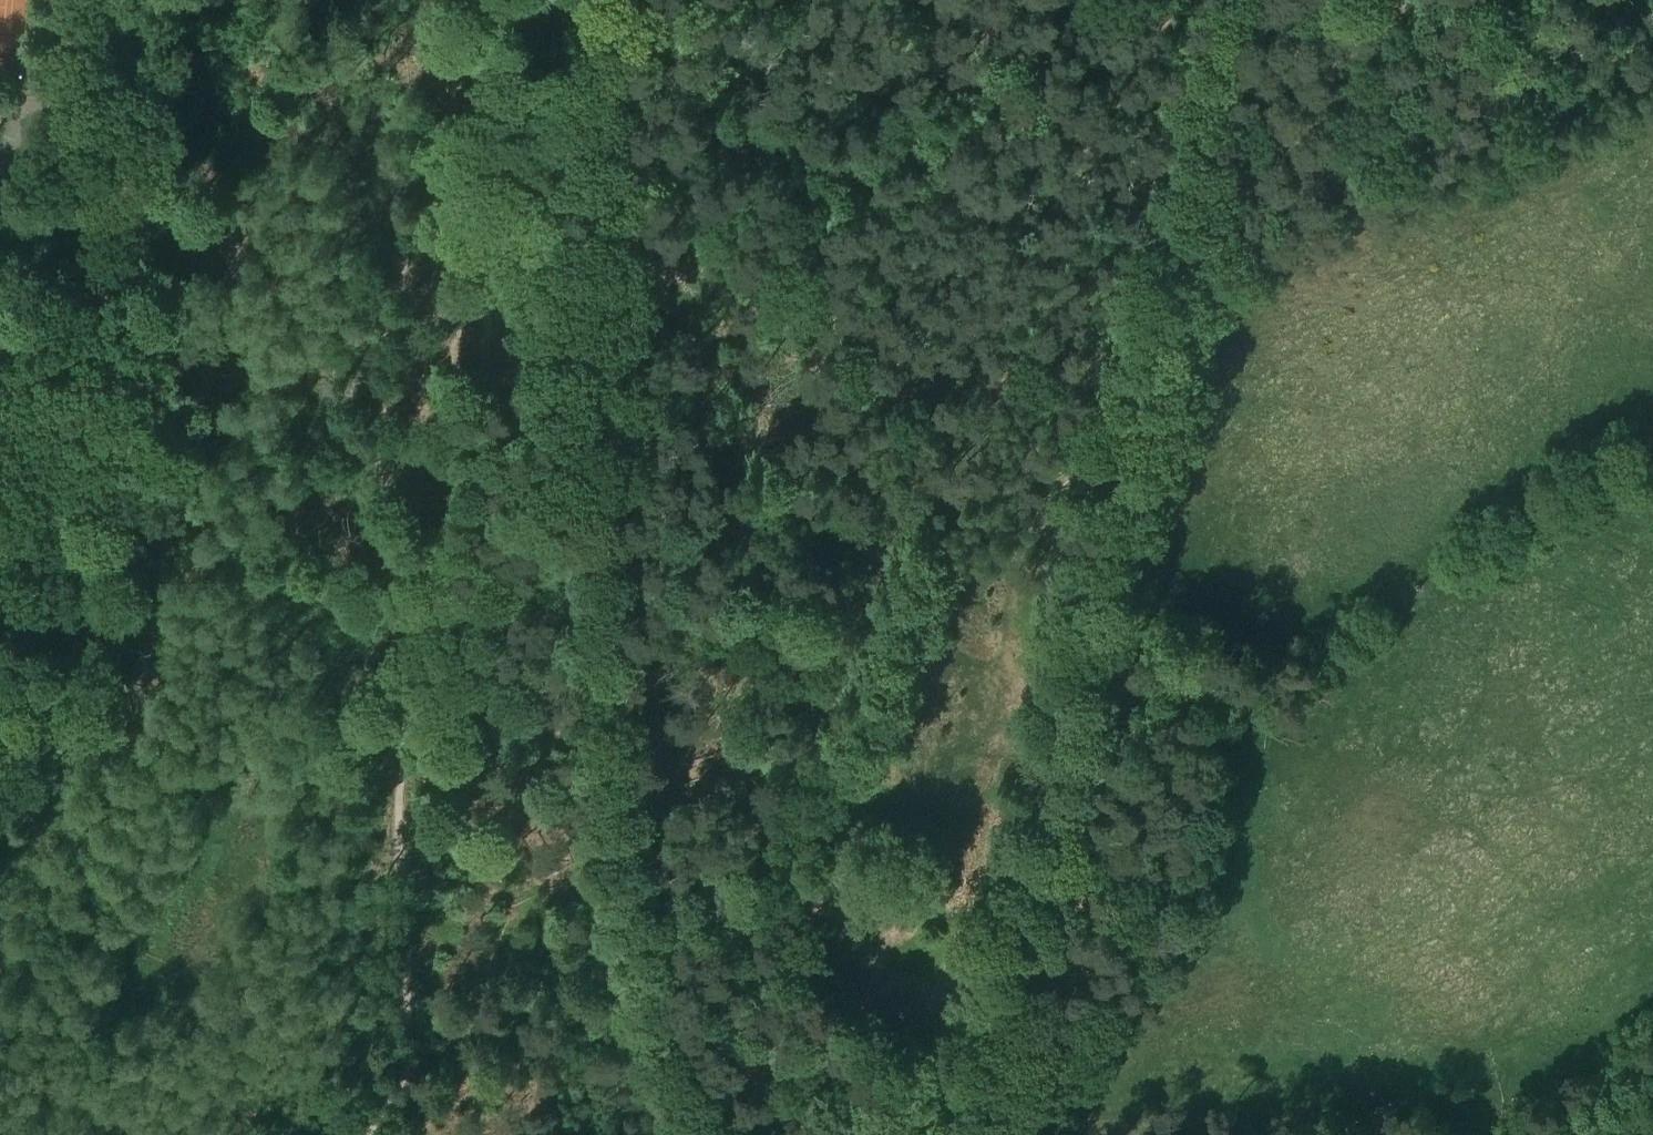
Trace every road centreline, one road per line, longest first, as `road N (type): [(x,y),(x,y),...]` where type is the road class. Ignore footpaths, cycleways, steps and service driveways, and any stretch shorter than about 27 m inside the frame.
road 1 (track): [(985,1134),(1042,847),(1239,0)]
road 2 (unclassified): [(0,533),(85,371),(125,272),(147,100),(144,0)]

